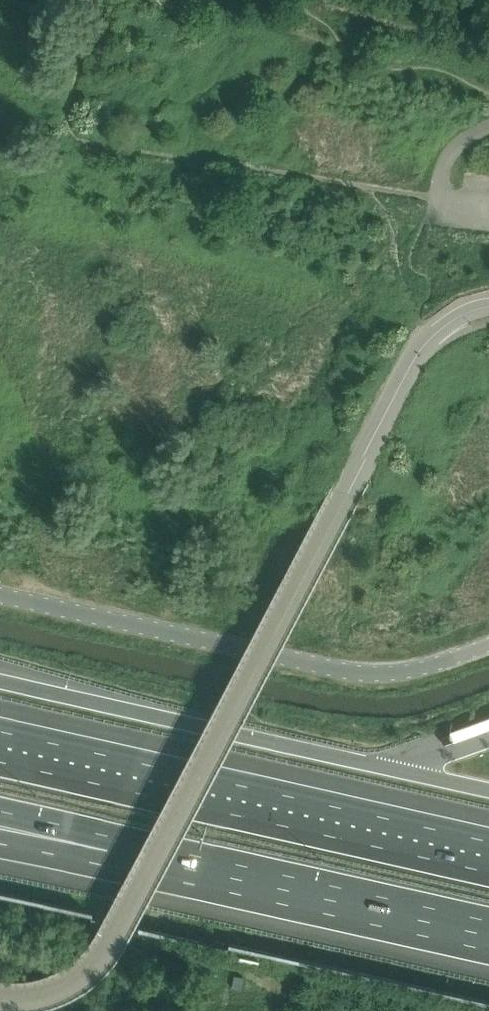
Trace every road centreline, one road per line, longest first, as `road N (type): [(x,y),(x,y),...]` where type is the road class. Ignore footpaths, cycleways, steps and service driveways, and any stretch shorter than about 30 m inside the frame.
road 1 (unclassified): [(0,997),(59,988),(119,922),(345,490)]
road 2 (unclassified): [(488,643),(403,671),(338,669),(0,594)]
road 3 (motorway): [(488,857),(0,747)]
road 4 (motorway): [(402,771),(0,681)]
road 5 (motorway): [(108,841),(488,927)]
road 6 (unclassified): [(488,307),(450,322),(422,349),(345,490)]
road 7 (track): [(302,0),(358,64),(434,68),(488,94)]

